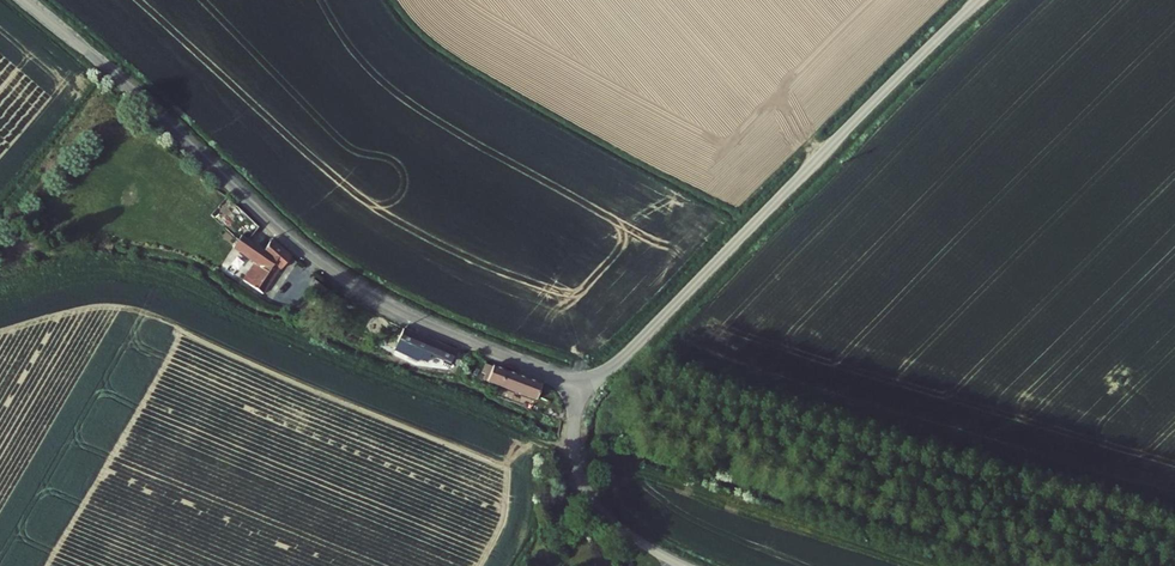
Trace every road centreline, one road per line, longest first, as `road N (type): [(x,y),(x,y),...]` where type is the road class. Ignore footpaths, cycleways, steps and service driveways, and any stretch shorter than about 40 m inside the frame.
road 1 (unclassified): [(25,0),(333,271),(419,319),(573,381)]
road 2 (unclassified): [(573,381),(629,351),(977,0)]
road 3 (unclassified): [(690,565),(628,533),(586,492),(575,459),(573,381)]

